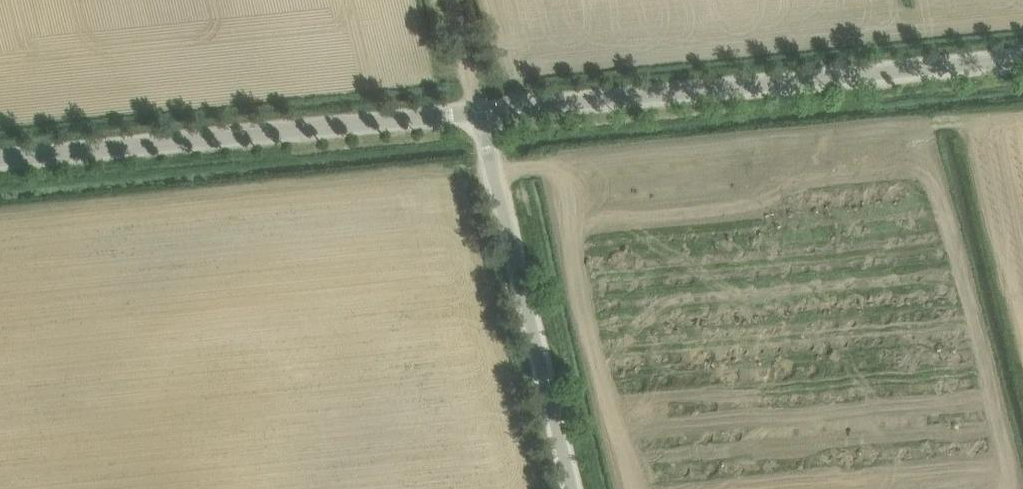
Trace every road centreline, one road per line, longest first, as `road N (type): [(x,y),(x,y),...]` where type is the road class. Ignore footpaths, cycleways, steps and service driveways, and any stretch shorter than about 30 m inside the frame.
road 1 (unclassified): [(470,107),(1022,56)]
road 2 (unclassified): [(0,159),(470,107)]
road 3 (unclassified): [(570,488),(470,107)]

